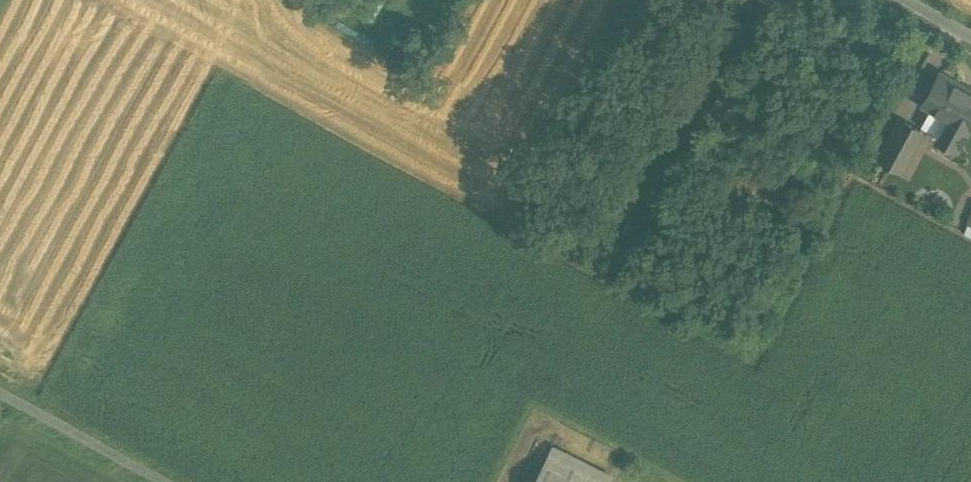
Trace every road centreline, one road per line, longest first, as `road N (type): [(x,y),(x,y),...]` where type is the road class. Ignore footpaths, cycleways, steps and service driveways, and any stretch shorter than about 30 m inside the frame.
road 1 (unclassified): [(159,481),(0,395)]

